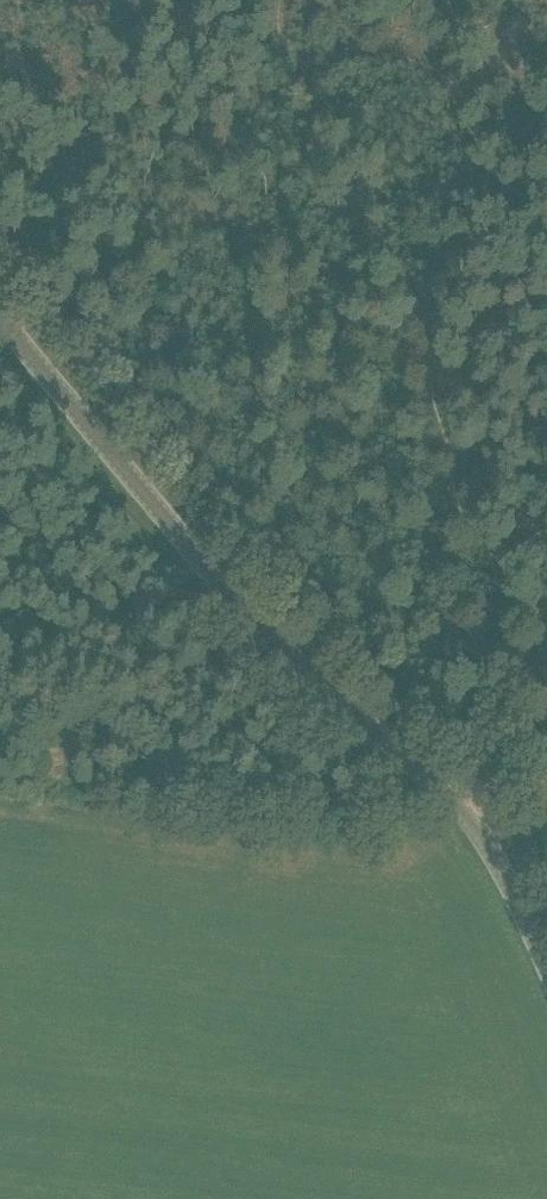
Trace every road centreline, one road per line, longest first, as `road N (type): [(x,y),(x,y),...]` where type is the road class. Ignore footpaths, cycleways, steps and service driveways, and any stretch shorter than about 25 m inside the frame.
road 1 (tertiary): [(546,981),(506,892),(430,792),(297,686),(220,602),(0,309)]
road 2 (track): [(324,66),(38,359)]

